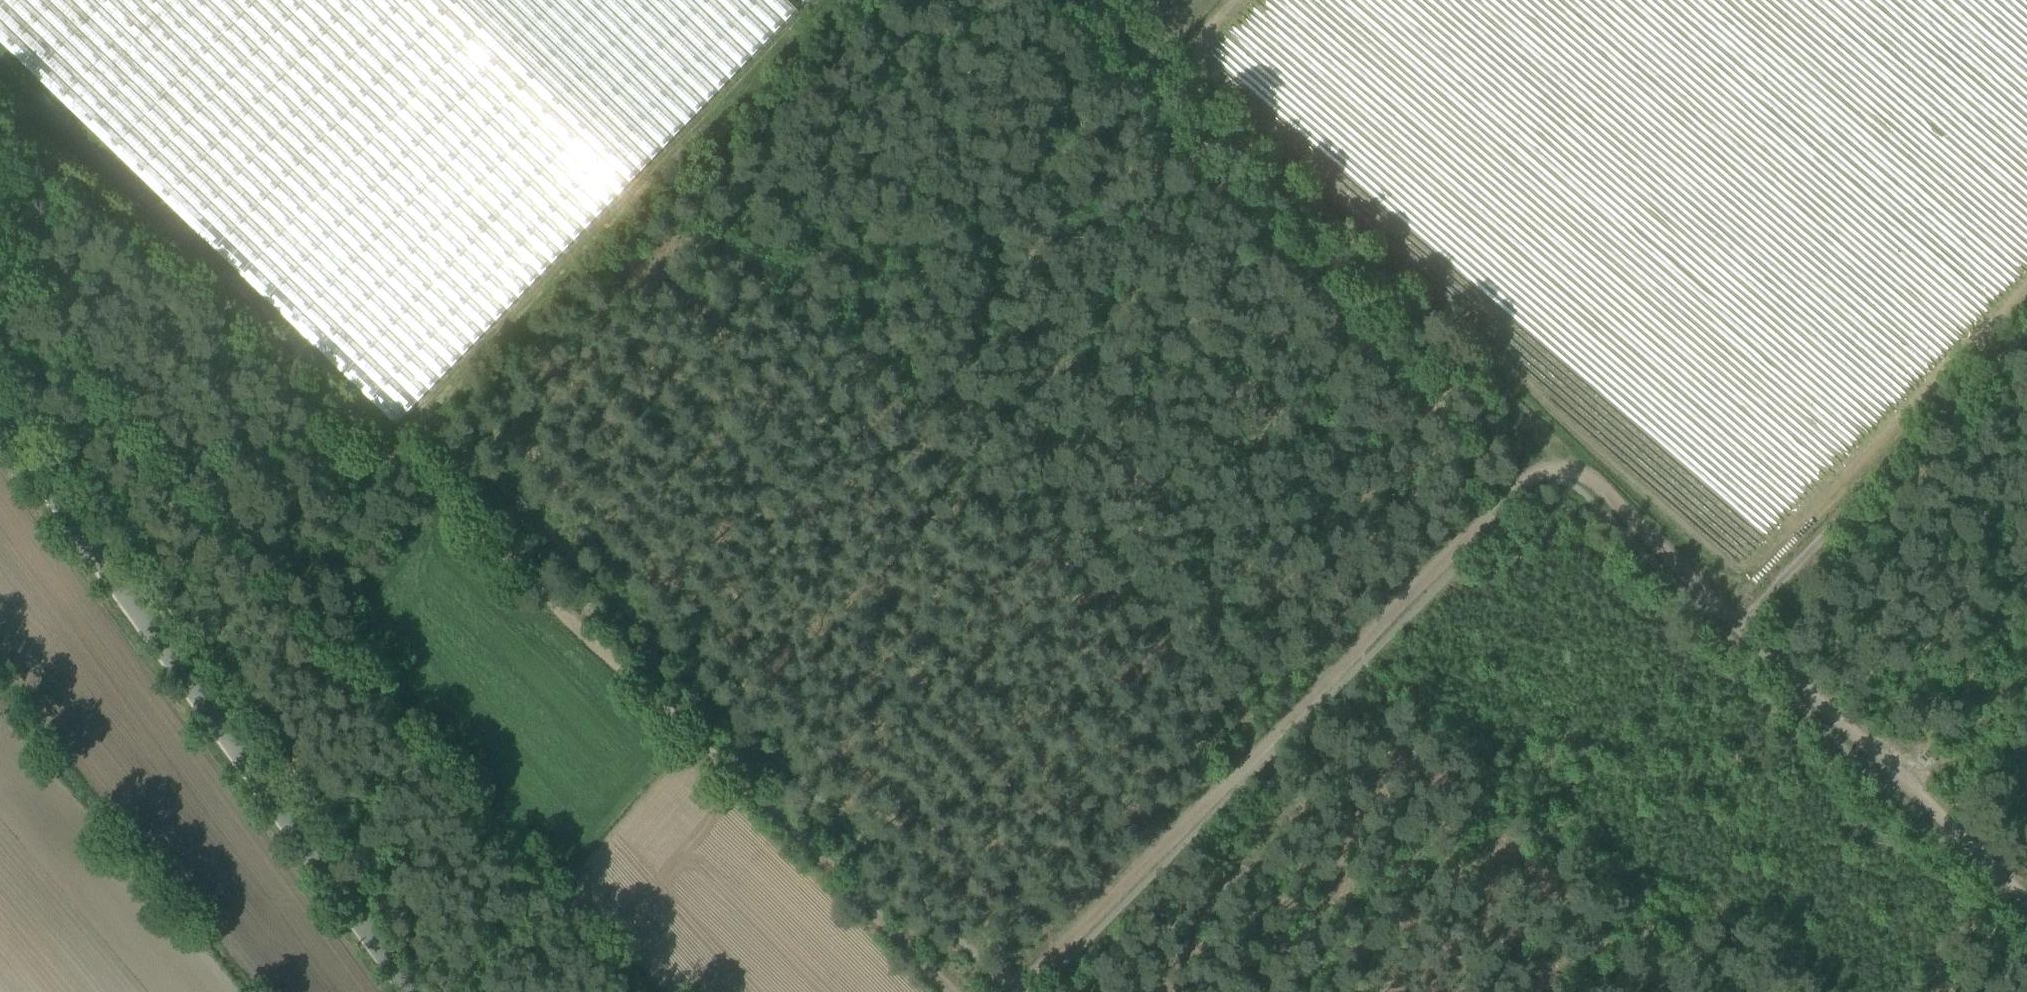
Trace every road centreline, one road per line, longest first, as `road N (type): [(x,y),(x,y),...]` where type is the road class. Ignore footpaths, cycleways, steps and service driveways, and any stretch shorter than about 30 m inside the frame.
road 1 (track): [(2026,892),(1750,628),(1574,474),(1559,472),(1534,479),(1020,991)]
road 2 (track): [(953,991),(705,742),(271,332),(0,129)]
road 3 (unclassified): [(407,991),(0,429)]

